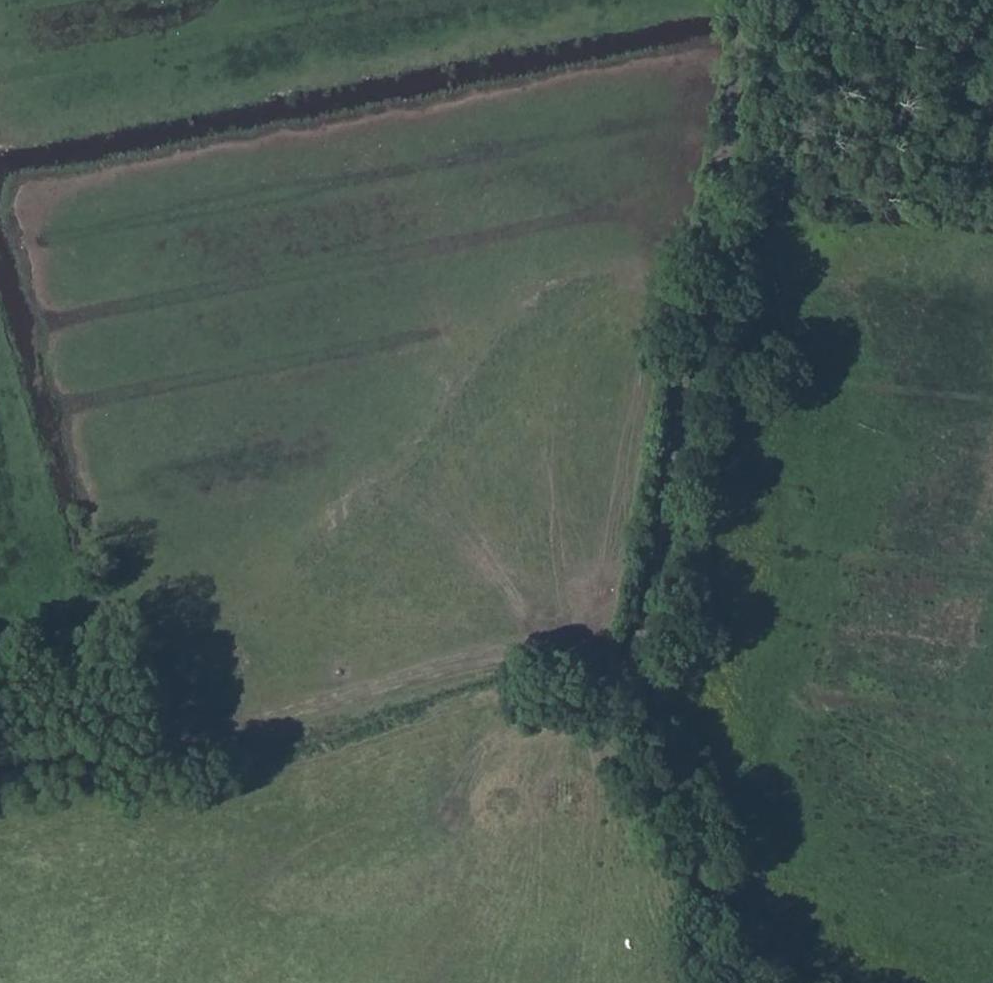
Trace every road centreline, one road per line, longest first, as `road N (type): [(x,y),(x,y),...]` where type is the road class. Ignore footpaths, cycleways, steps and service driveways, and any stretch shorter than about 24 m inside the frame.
road 1 (track): [(746,0),(641,661)]
road 2 (track): [(736,982),(648,710),(641,661)]

